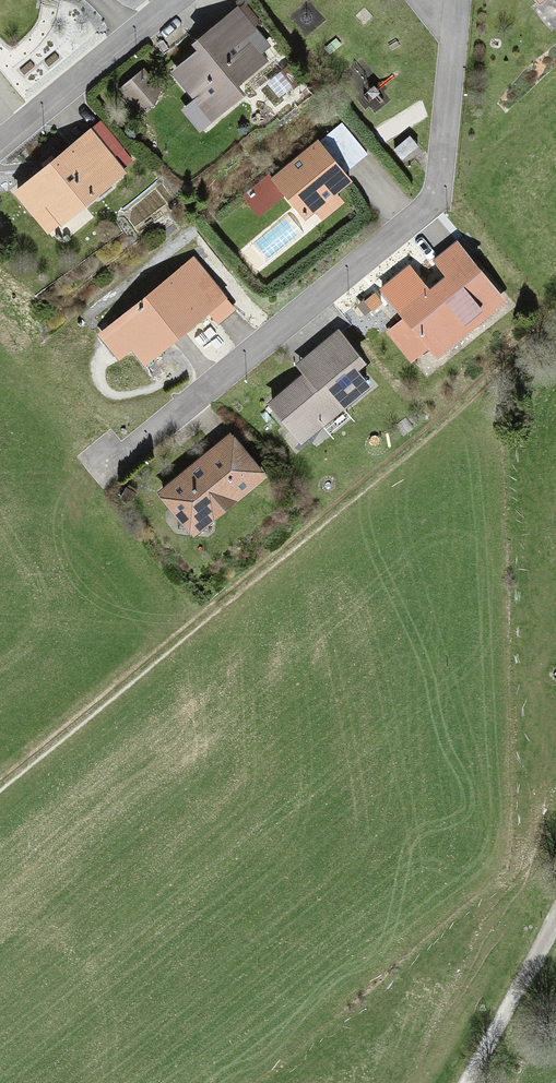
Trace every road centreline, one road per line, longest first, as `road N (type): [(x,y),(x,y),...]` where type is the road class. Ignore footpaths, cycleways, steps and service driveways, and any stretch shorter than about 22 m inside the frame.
road 1 (track): [(0,794),(555,329)]
road 2 (residential): [(456,0),(434,200),(109,468)]
road 3 (residential): [(178,0),(0,148)]
road 4 (track): [(555,918),(466,1082)]

